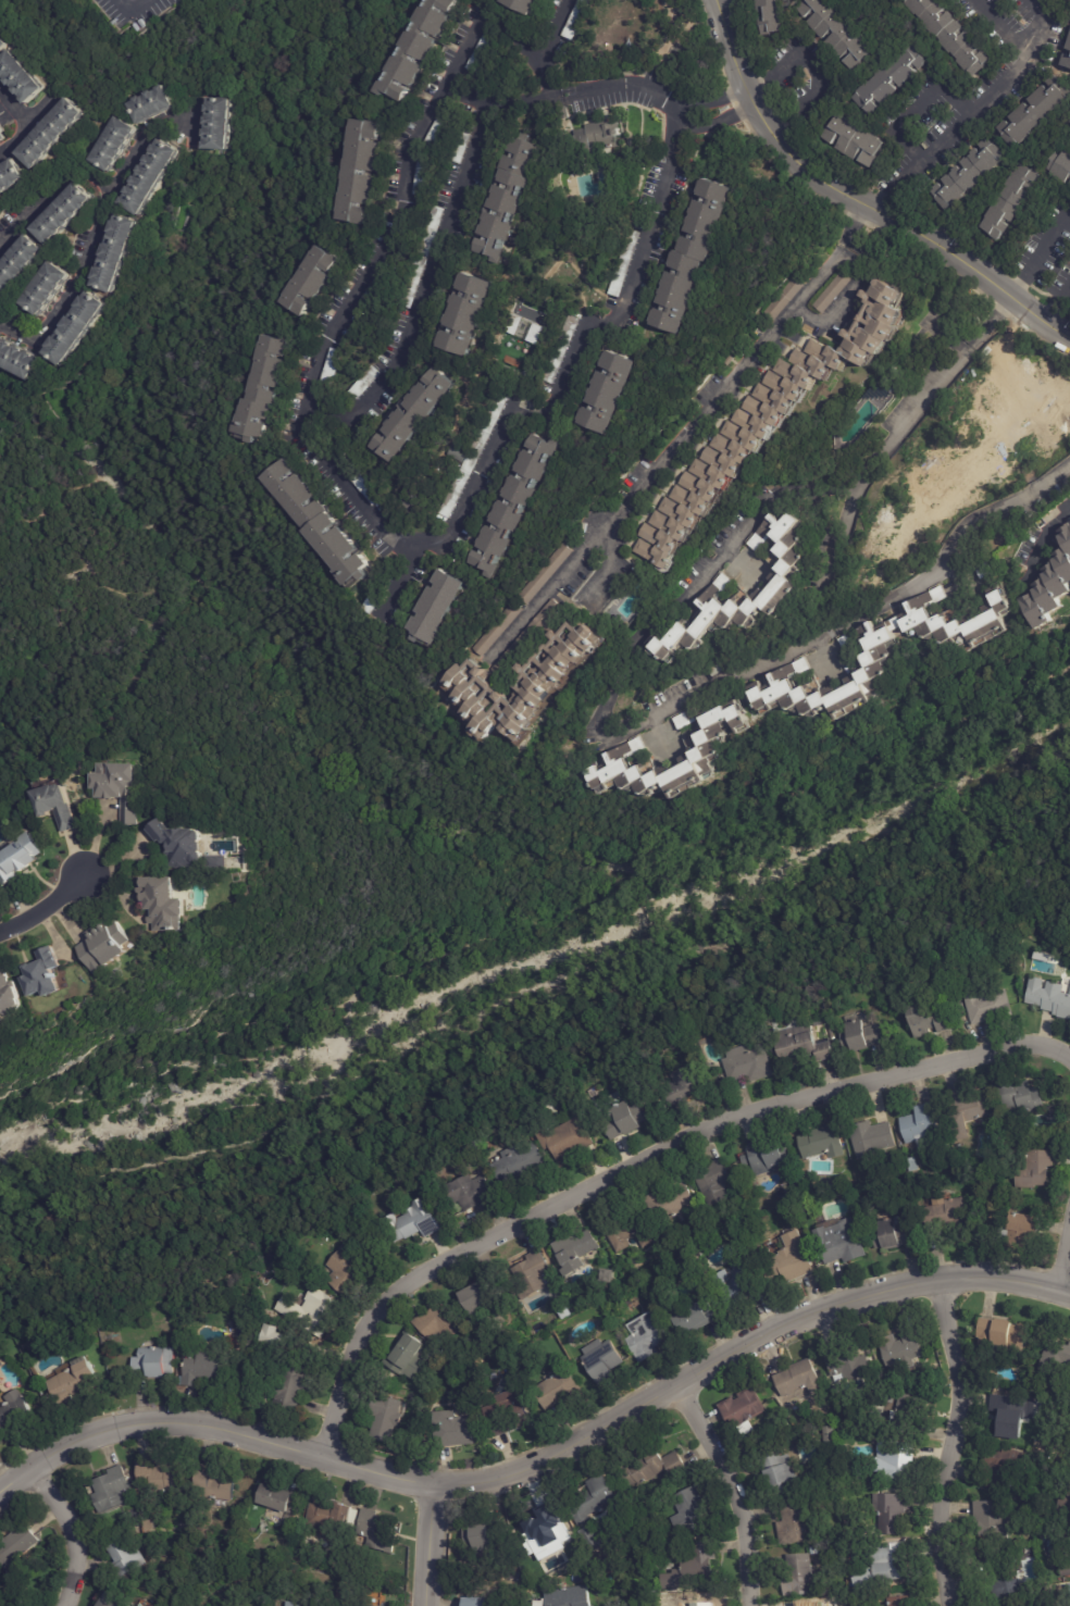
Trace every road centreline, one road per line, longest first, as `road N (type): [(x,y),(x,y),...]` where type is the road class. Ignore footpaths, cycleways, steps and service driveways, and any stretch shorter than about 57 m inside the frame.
road 1 (residential): [(564,97),(490,104),(438,90),(409,142),(386,234),(313,370),(302,437),(391,537),(450,540),(515,407),(544,404),(560,387),(589,319),(615,312),(676,142)]
road 2 (residential): [(1069,1059),(1027,1044),(758,1112),(439,1260),(403,1282),(358,1339),(320,1454)]
road 3 (residential): [(1069,459),(956,536),(941,567),(893,600),(731,684),(612,734),(601,727),(639,630),(716,565),(766,494)]
road 4 (tertiary): [(1069,1297),(988,1278),(867,1296),(784,1328),(500,1482),(434,1490)]
road 5 (residential): [(844,245),(489,659)]
road 6 (tertiary): [(1069,334),(935,238),(785,147),(737,67),(717,0)]
road 7 (tertiary): [(434,1490),(320,1454),(171,1424),(104,1434),(30,1467),(0,1490)]
road 8 (residential): [(483,103),(406,340),(358,411)]
road 9 (residential): [(940,1280),(958,1384),(937,1514),(950,1605)]
road 10 (residential): [(748,1605),(739,1506),(676,1390)]
road 11 (residential): [(878,206),(1030,55)]
road 12 (residential): [(438,90),(485,16),(515,26),(539,57)]
road 13 (residential): [(30,1467),(72,1529),(75,1560),(64,1605)]
road 14 (residential): [(922,162),(893,130),(942,86),(972,115)]
road 15 (residential): [(680,111),(650,89),(619,82),(564,97)]

